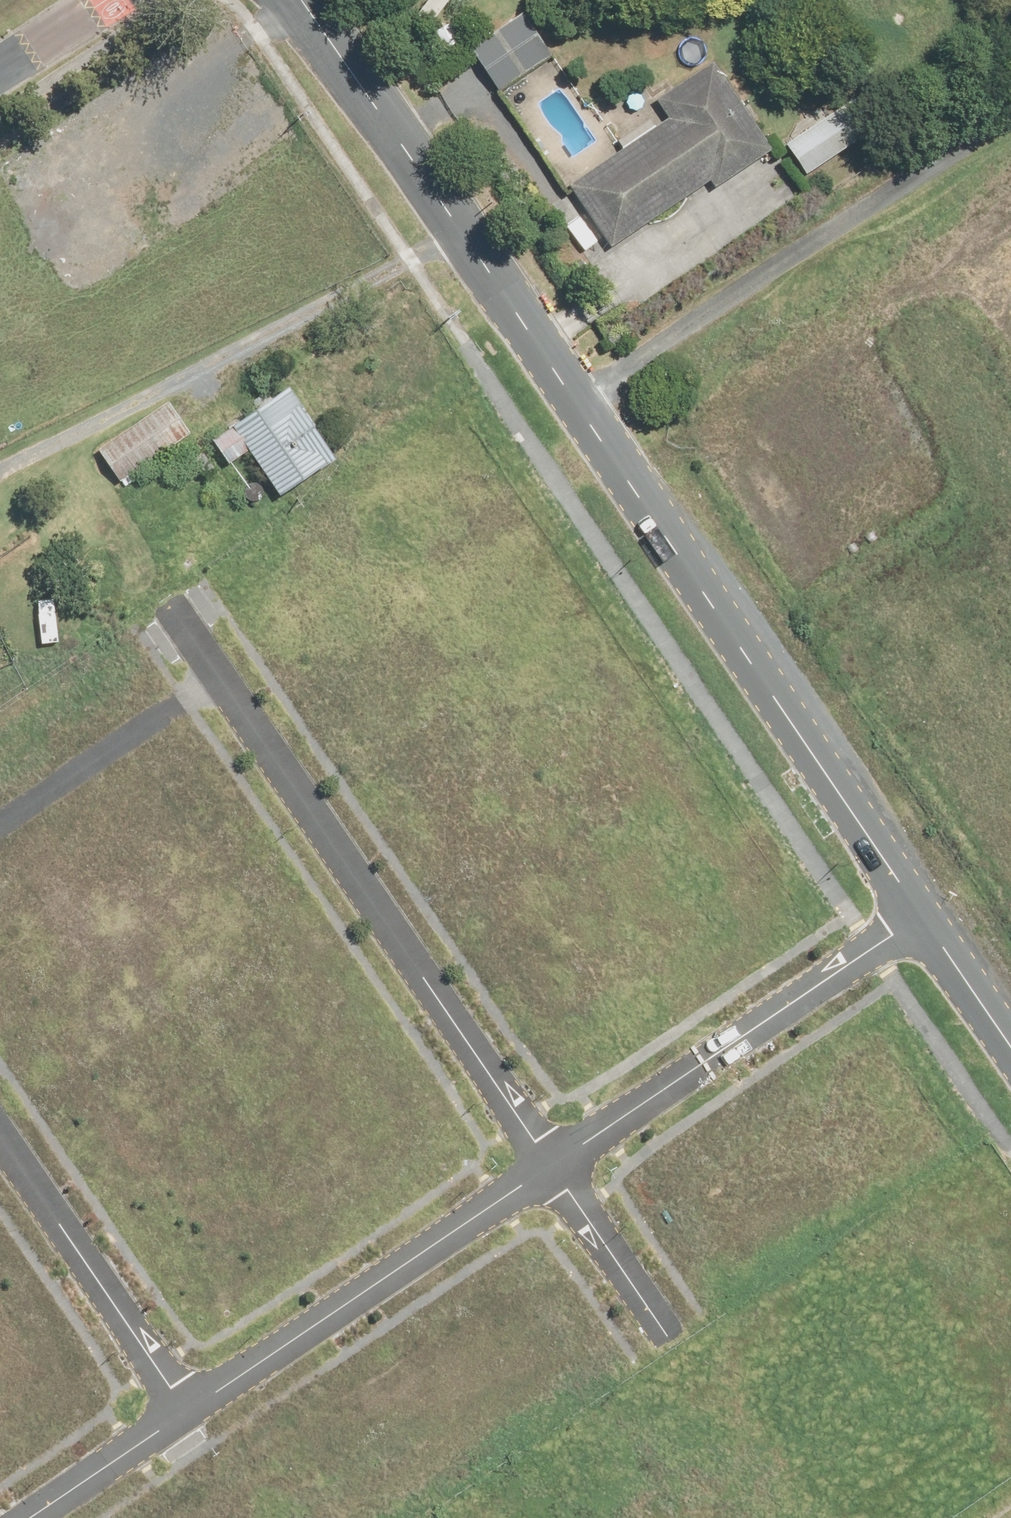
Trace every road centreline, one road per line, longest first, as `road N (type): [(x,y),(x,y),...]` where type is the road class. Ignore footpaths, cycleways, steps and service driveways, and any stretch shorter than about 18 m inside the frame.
road 1 (tertiary): [(301,0),(921,911)]
road 2 (residential): [(218,652),(560,1157)]
road 3 (residential): [(560,1157),(188,1410)]
road 4 (residential): [(921,911),(560,1157)]
road 5 (residential): [(188,1410),(0,1124)]
road 6 (residential): [(0,800),(218,652)]
road 7 (unknown): [(684,1325),(820,1517)]
road 8 (residential): [(560,1157),(684,1325)]
road 9 (residential): [(188,1410),(19,1517)]
road 10 (tertiary): [(921,911),(1010,1043)]
road 11 (unknown): [(935,162),(1010,277)]
road 12 (residential): [(0,72),(109,0)]

